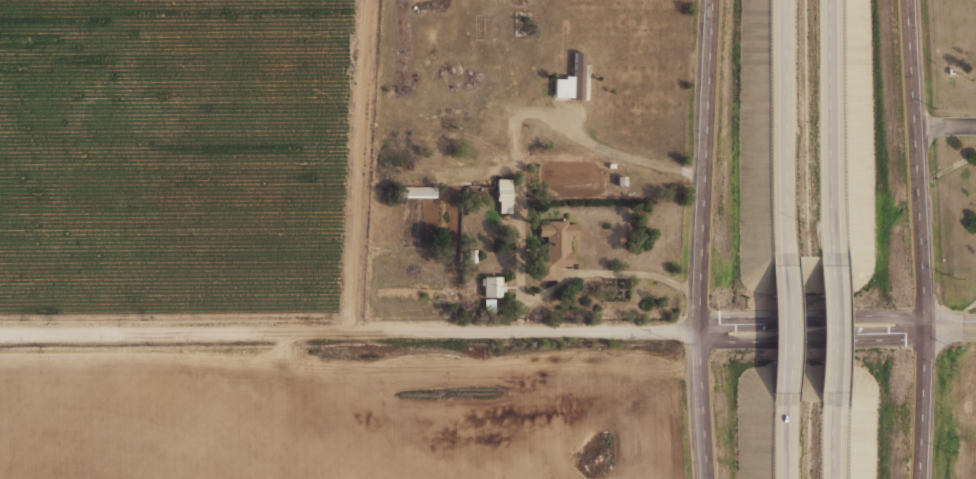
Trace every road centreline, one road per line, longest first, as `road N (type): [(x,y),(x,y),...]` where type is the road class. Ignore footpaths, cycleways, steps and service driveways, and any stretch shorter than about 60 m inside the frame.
road 1 (residential): [(0,334),(700,330)]
road 2 (secondary): [(921,478),(925,326),(907,0)]
road 3 (track): [(347,332),(367,0)]
road 4 (secondary): [(714,0),(700,330)]
road 5 (motorway): [(786,0),(787,263)]
road 6 (motorway): [(832,255),(830,0)]
road 7 (tertiary): [(700,330),(925,326)]
road 8 (motorway): [(833,407),(832,255)]
road 9 (secondary): [(700,330),(708,478)]
road 10 (motorway): [(787,263),(788,402)]

